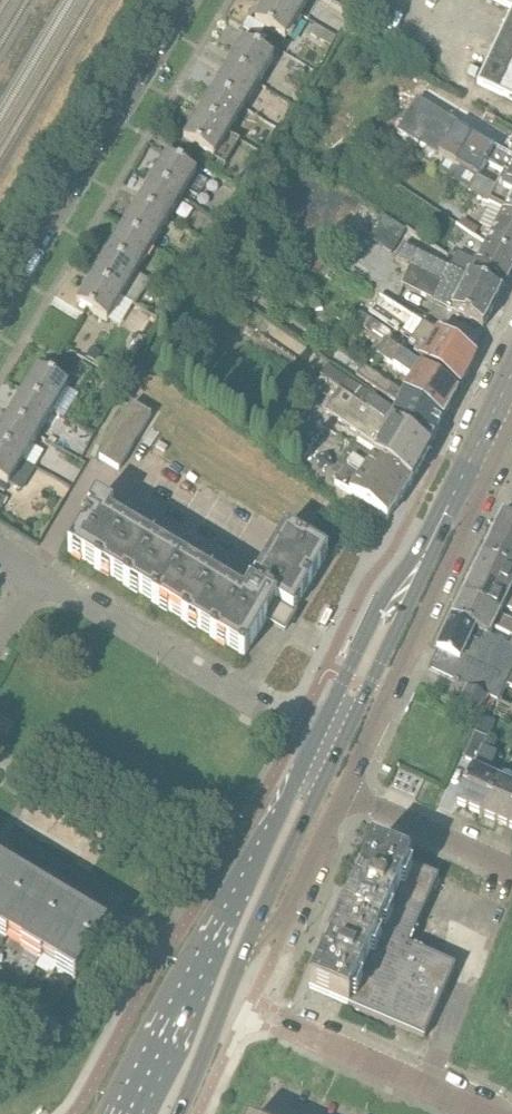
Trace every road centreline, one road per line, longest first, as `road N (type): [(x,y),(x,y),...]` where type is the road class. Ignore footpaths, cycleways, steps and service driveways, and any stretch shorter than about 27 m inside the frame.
road 1 (tertiary): [(317,735),(122,1113)]
road 2 (residential): [(342,795),(511,437)]
road 3 (residential): [(0,314),(189,0)]
road 4 (residential): [(317,735),(36,583)]
road 5 (tertiary): [(405,586),(511,372)]
road 6 (residential): [(488,1113),(291,1026)]
road 7 (tertiary): [(254,936),(340,747)]
road 8 (tertiary): [(178,1113),(254,936)]
road 9 (residential): [(511,872),(342,795)]
road 10 (residential): [(254,936),(282,929),(342,795)]
road 11 (tertiary): [(405,586),(373,619),(317,735)]
road 12 (tertiary): [(340,747),(396,629),(405,586)]

